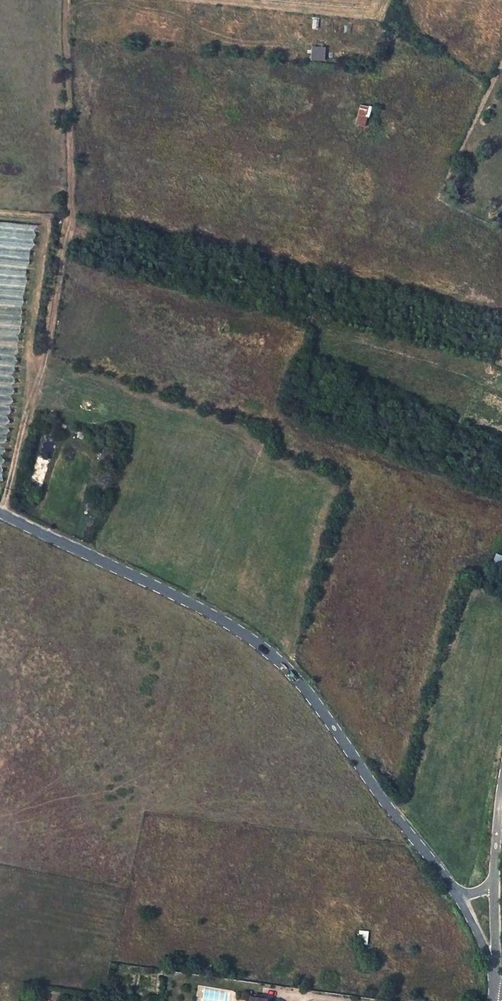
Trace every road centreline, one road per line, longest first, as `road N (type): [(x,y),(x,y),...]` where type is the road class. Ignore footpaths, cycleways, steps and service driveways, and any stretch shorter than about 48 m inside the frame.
road 1 (unclassified): [(0,511),(196,605),(265,648),(301,684),(453,888)]

